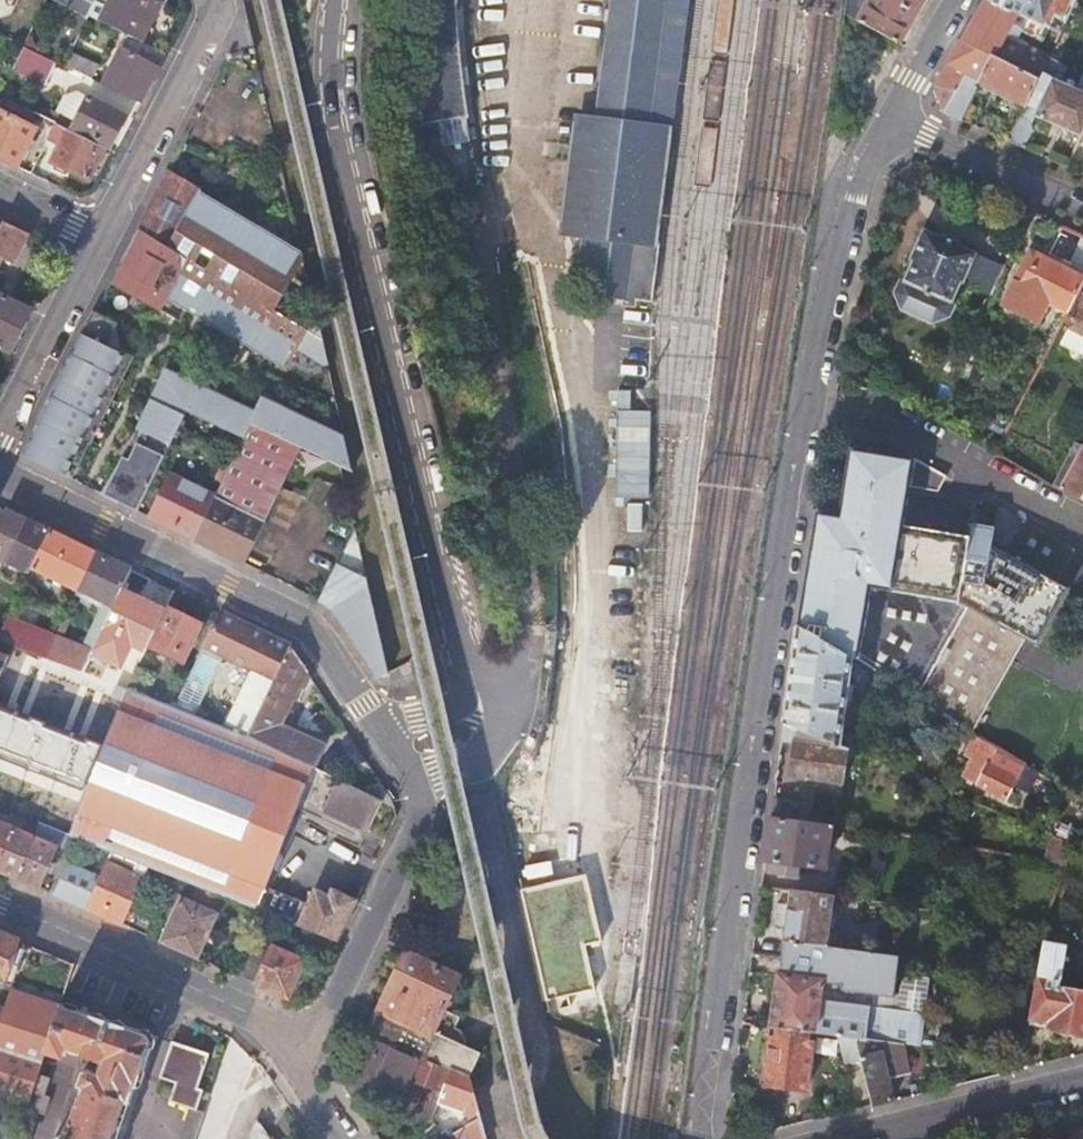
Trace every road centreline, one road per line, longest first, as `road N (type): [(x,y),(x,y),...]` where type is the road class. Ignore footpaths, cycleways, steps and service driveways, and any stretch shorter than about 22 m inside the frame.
road 1 (residential): [(701,1138),(777,564),(816,346),(863,162),(886,118)]
road 2 (residential): [(468,663),(428,528),(333,121),(335,0)]
road 3 (residential): [(379,727),(301,624),(0,473)]
road 4 (residential): [(0,904),(184,984),(262,1026),(286,1052)]
road 5 (residential): [(286,1052),(329,1009),(415,825),(421,802),(416,781)]
road 6 (residential): [(95,241),(202,36),(211,0)]
road 7 (residential): [(1082,1077),(839,1138)]
road 8 (residential): [(0,442),(95,241)]
road 9 (residential): [(886,118),(1082,205)]
road 10 (residential): [(416,781),(473,764),(497,745),(493,705),(468,663)]
road 11 (residential): [(886,118),(952,0)]
road 12 (residential): [(468,663),(453,706),(379,727)]

